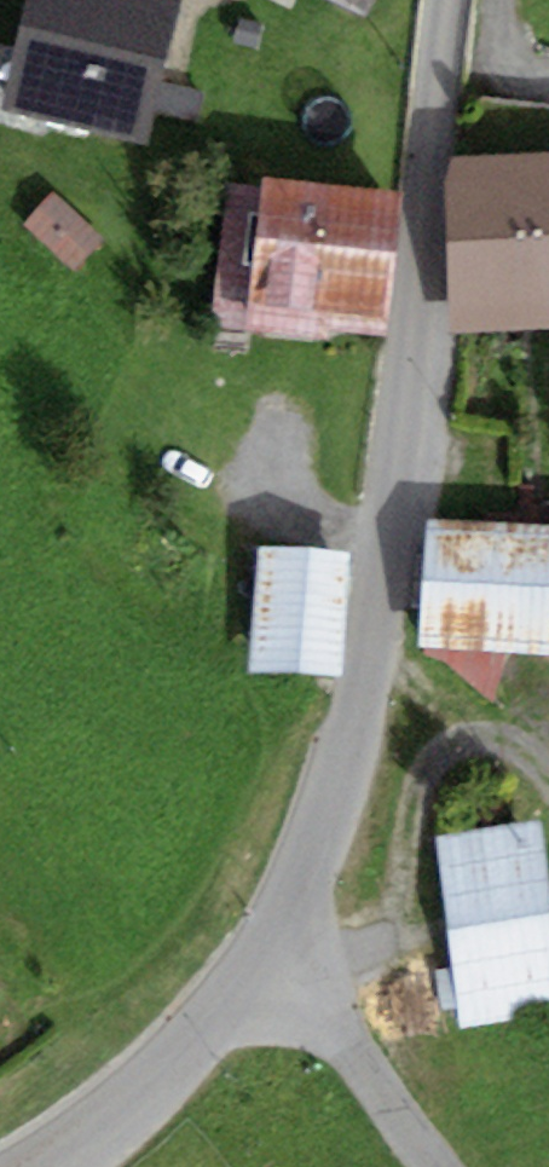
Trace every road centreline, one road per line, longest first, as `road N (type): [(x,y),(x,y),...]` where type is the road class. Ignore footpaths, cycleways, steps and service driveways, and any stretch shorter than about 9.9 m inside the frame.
road 1 (residential): [(446,0),(370,650),(323,837),(278,936)]
road 2 (residential): [(278,936),(197,1034),(40,1166)]
road 3 (unclassified): [(278,936),(438,1166)]

